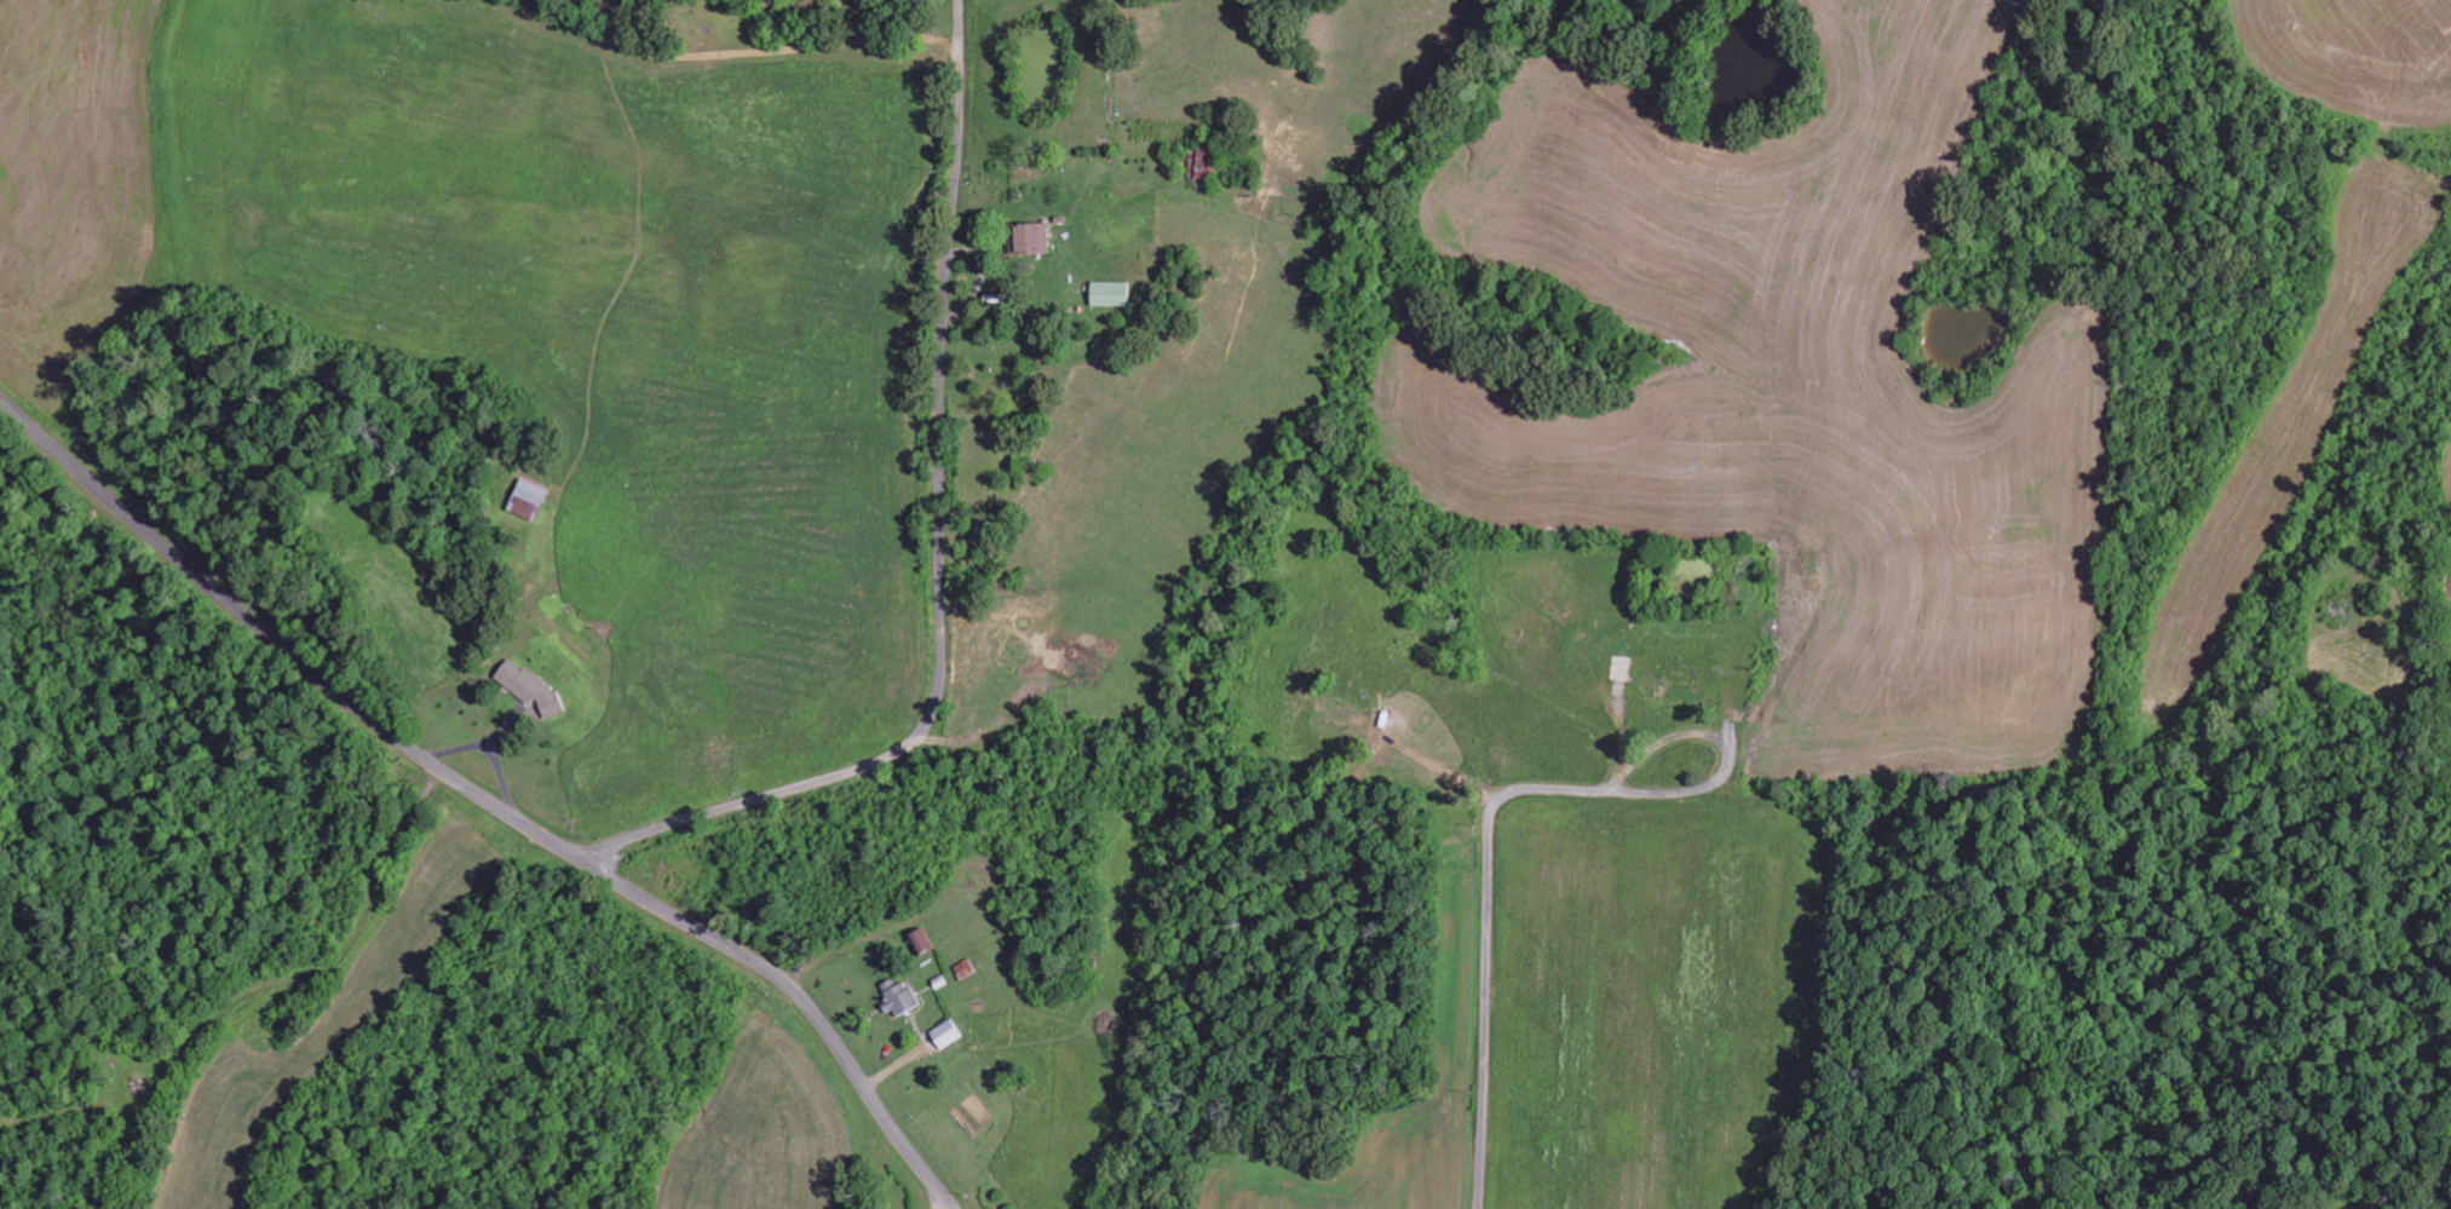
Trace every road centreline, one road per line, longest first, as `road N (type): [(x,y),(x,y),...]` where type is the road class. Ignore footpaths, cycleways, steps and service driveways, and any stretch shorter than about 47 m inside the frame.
road 1 (residential): [(953,1208),(781,981),(414,752),(0,402)]
road 2 (residential): [(581,860),(662,827),(871,764),(917,732),(936,702),(947,623),(942,397),(957,0)]
road 3 (residential): [(1481,1208),(1495,810),(1507,796),(1541,790),(1661,795),(1707,788),(1726,771),(1733,724)]

